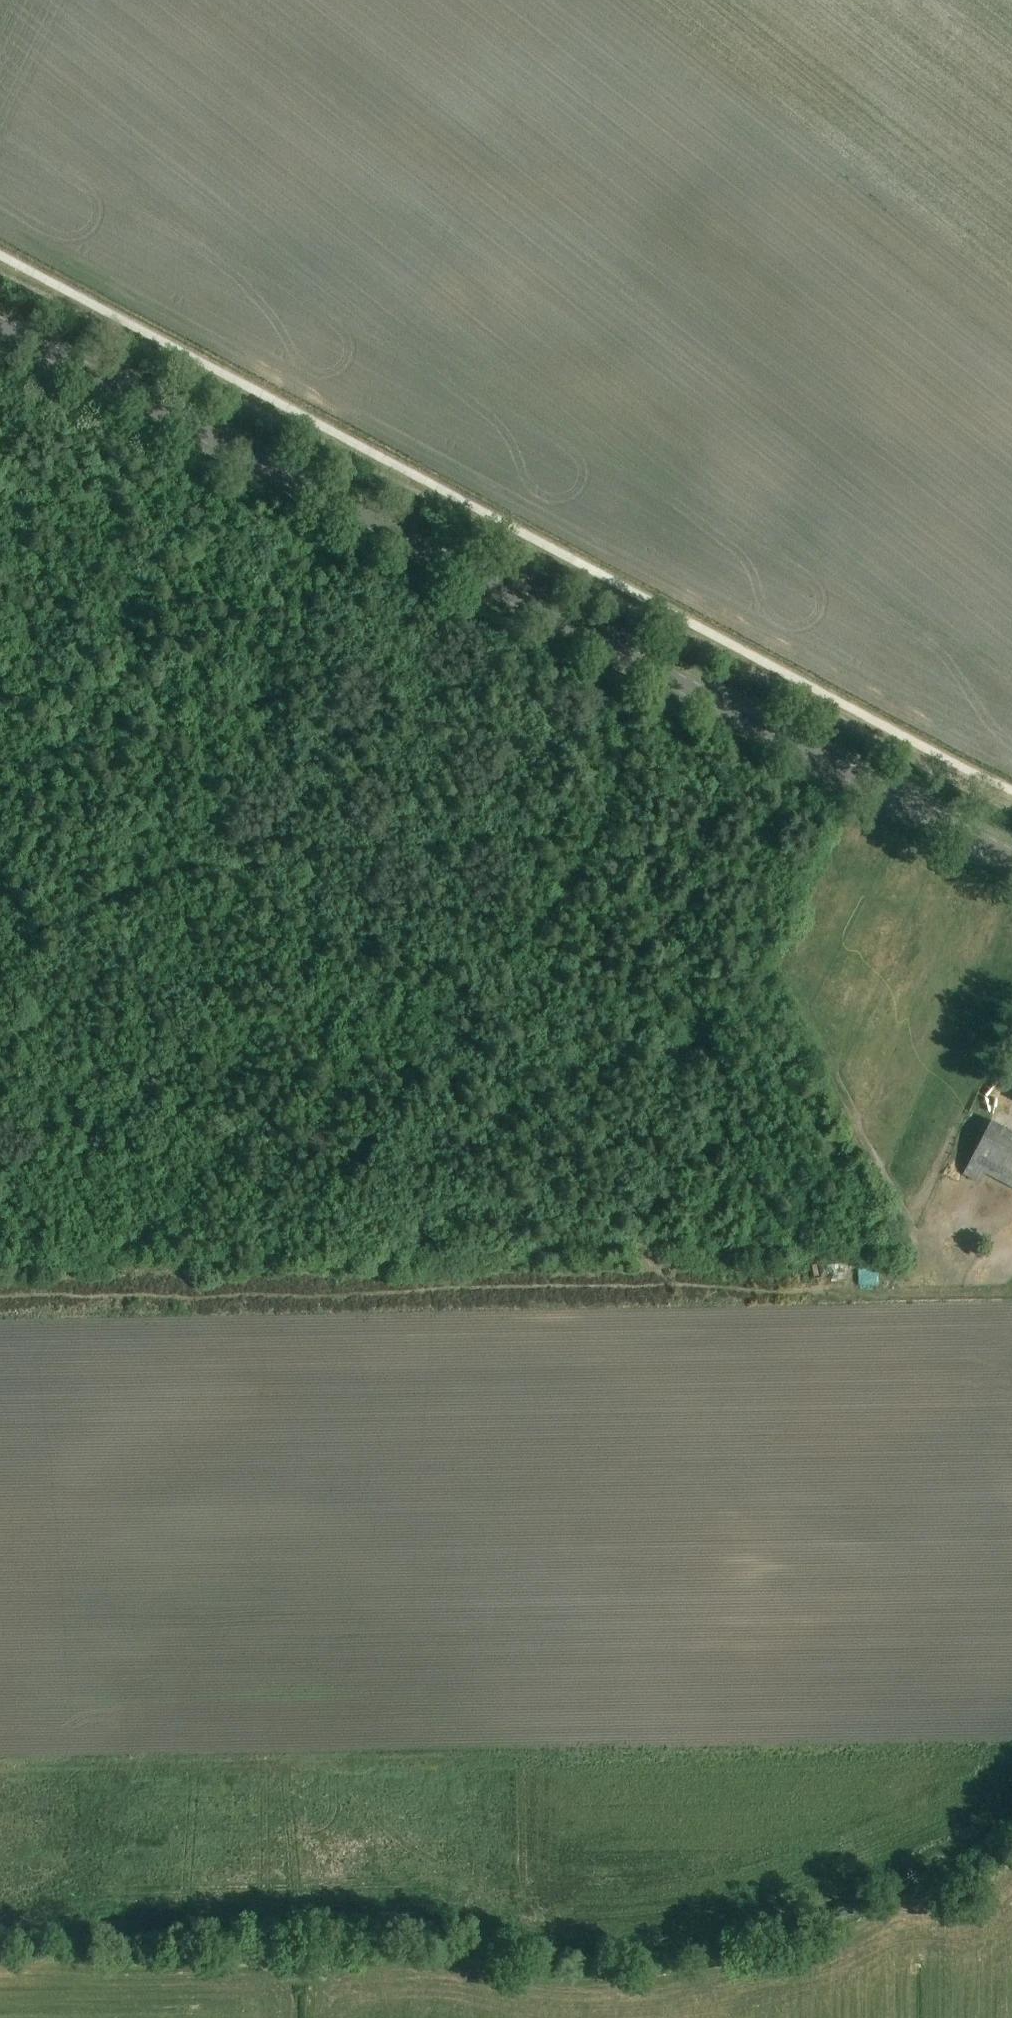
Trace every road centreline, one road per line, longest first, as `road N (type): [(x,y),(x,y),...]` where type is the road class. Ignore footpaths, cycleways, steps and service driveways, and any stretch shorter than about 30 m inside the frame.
road 1 (tertiary): [(1011,857),(0,325)]
road 2 (track): [(1011,1829),(950,1868),(909,1860),(772,1920),(696,1940),(641,1943),(476,1905),(0,1927)]

